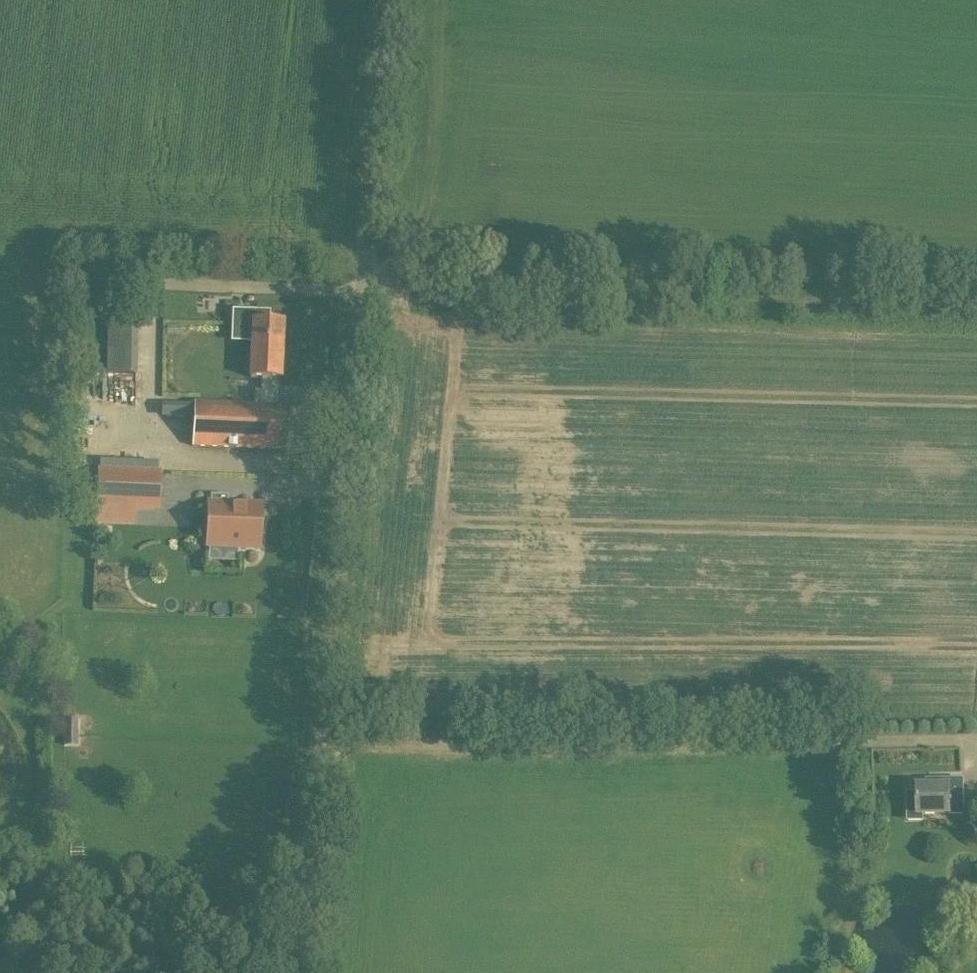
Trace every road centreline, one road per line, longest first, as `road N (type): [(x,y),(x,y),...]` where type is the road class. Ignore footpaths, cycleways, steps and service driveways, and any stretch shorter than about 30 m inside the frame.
road 1 (unclassified): [(297,972),(384,0)]

